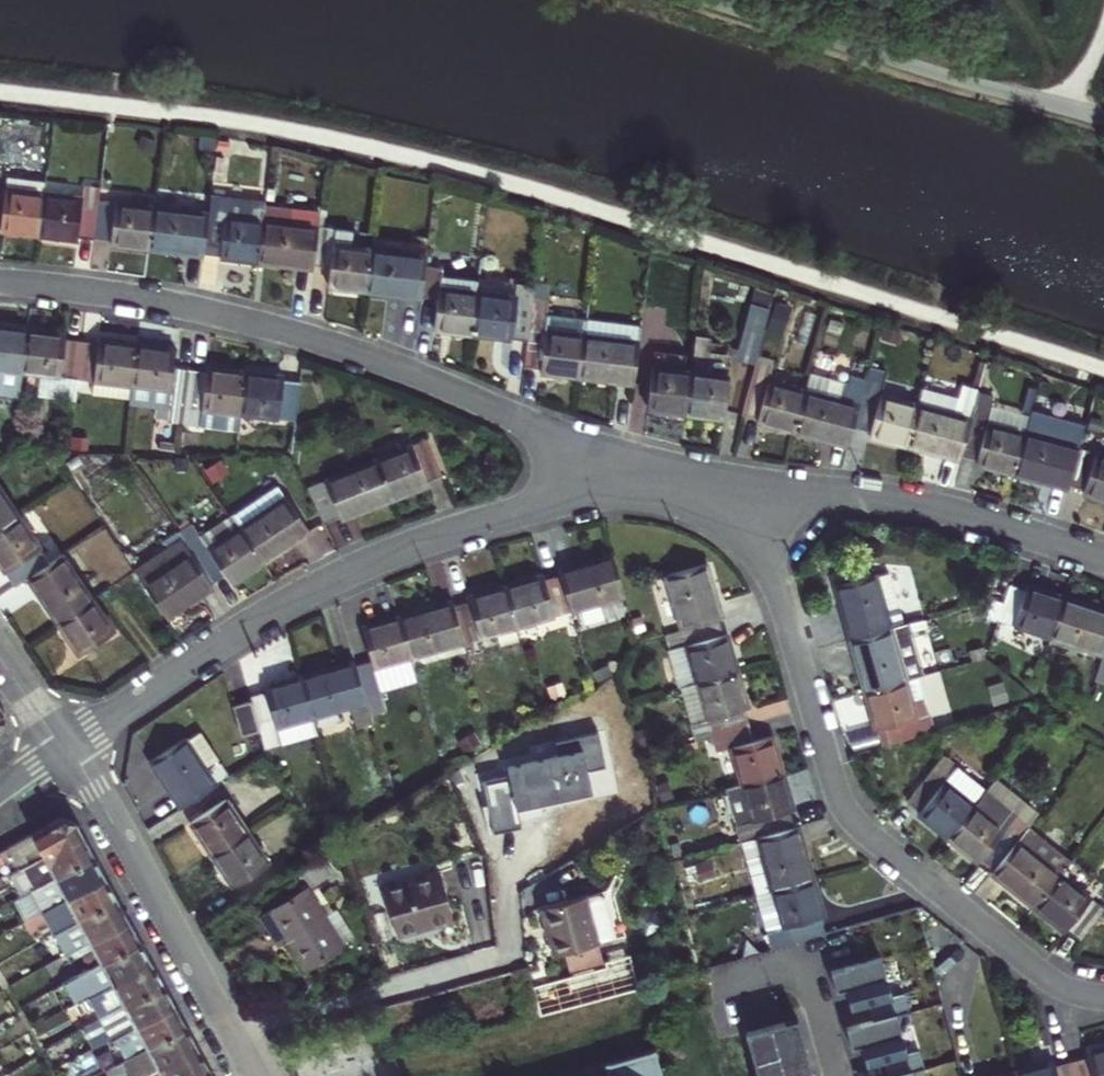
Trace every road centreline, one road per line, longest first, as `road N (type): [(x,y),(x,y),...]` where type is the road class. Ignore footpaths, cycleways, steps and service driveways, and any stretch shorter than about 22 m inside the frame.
road 1 (residential): [(0,281),(167,304),(351,351),(664,487)]
road 2 (residential): [(752,486),(838,794),(855,822),(1052,983),(1103,996)]
road 3 (residential): [(664,487),(555,504),(364,564),(224,640),(66,745)]
road 4 (residential): [(253,1075),(66,745)]
road 5 (residential): [(1103,561),(936,509),(777,488)]
road 6 (residential): [(837,1075),(813,989),(796,967),(709,981)]

